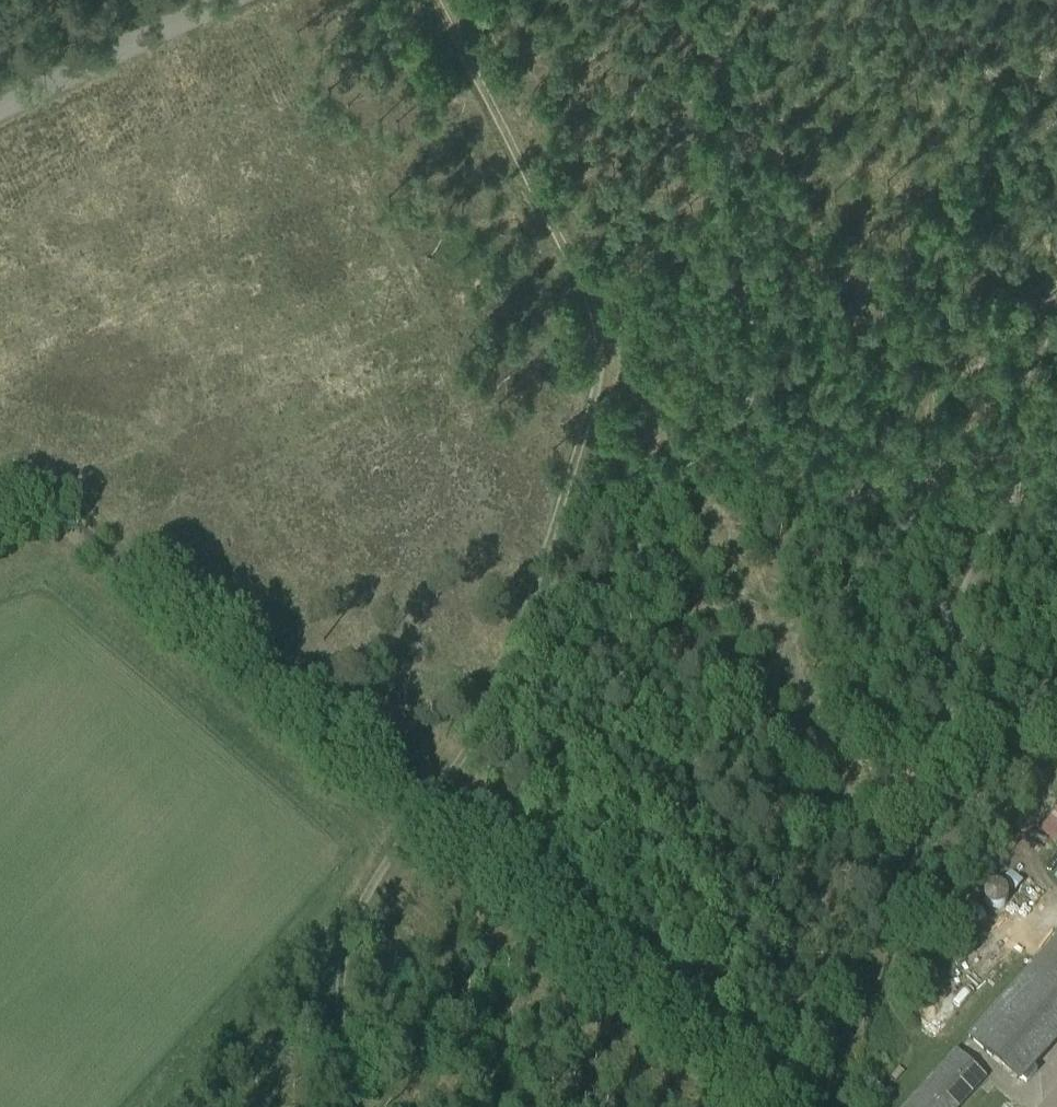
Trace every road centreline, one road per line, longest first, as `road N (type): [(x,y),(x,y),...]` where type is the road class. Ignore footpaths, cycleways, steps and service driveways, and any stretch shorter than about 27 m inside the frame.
road 1 (track): [(409,786),(549,524),(583,385),(587,316),(413,0)]
road 2 (track): [(1056,276),(1025,352),(1013,442),(946,599),(931,735),(865,989),(824,1058)]
road 3 (unclassified): [(338,1106),(321,1028),(330,946),(346,888),(409,786)]
road 4 (unclassified): [(235,0),(0,113)]
road 5 (track): [(409,786),(552,889)]
road 6 (track): [(587,316),(671,468)]

